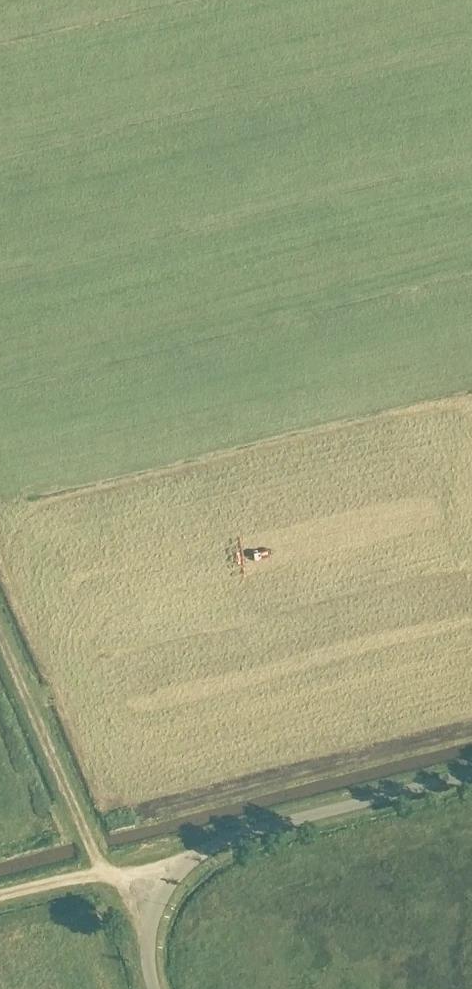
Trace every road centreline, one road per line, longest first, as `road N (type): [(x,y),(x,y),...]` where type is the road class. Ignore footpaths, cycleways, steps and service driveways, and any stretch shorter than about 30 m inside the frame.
road 1 (unclassified): [(153,988),(154,904),(165,883),(207,847),(471,779)]
road 2 (track): [(100,873),(0,631)]
road 3 (track): [(117,870),(0,897)]

